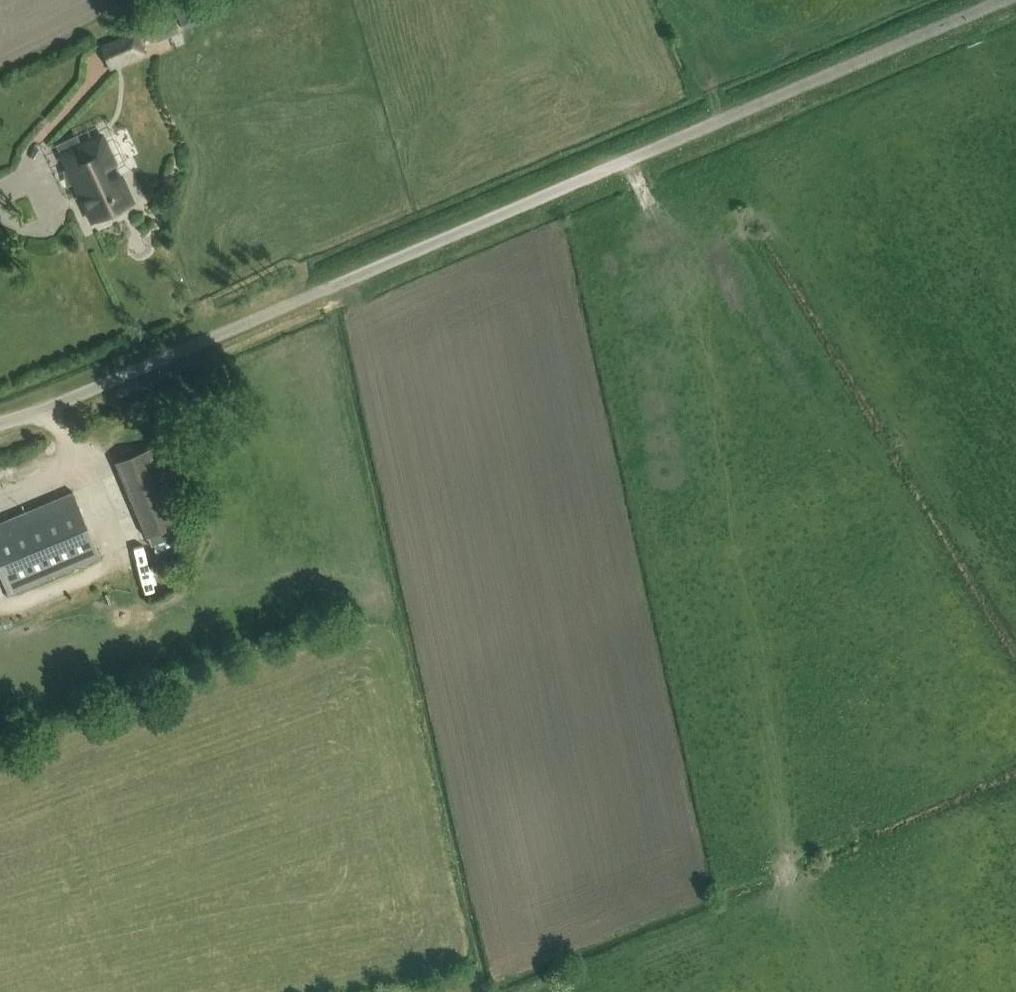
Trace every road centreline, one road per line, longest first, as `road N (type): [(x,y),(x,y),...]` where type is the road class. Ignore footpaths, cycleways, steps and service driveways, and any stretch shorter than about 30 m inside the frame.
road 1 (unclassified): [(0,424),(1004,0)]

